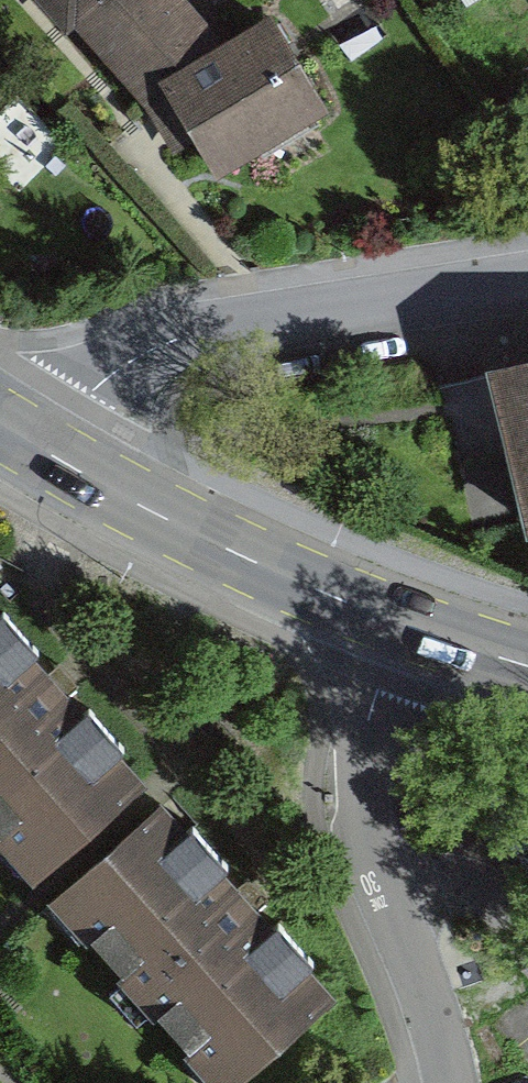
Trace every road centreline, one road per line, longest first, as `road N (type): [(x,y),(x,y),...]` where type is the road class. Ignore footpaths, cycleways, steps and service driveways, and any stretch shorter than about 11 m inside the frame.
road 1 (residential): [(527,283),(226,329),(145,355),(87,394),(49,456)]
road 2 (residential): [(450,1082),(367,820),(367,729),(403,623)]
road 3 (secondary): [(49,456),(191,531),(403,623)]
road 4 (secondary): [(403,623),(527,663)]

